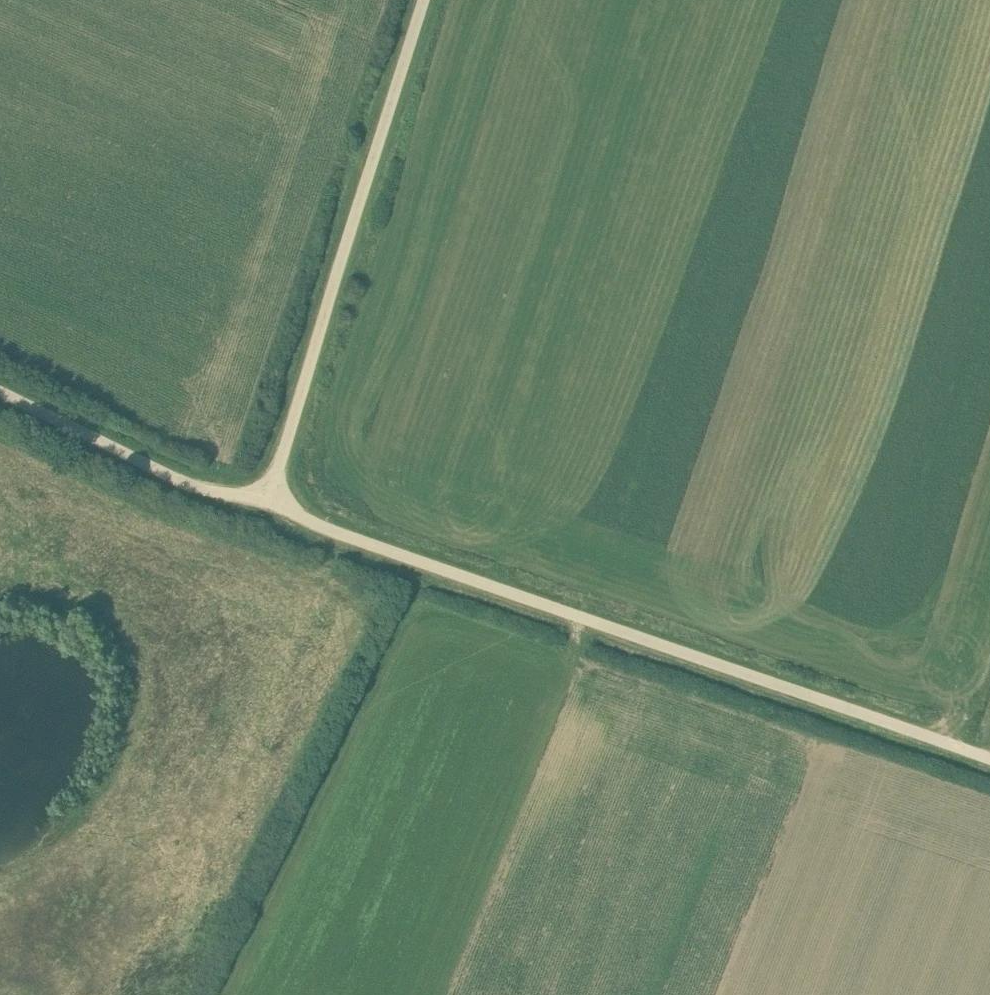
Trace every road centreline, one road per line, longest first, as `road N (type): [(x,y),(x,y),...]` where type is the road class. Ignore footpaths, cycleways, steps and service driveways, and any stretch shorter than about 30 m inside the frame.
road 1 (unclassified): [(989,758),(317,527),(270,499)]
road 2 (unclassified): [(270,499),(424,0)]
road 3 (unclassified): [(270,499),(218,493),(158,471),(0,392)]

